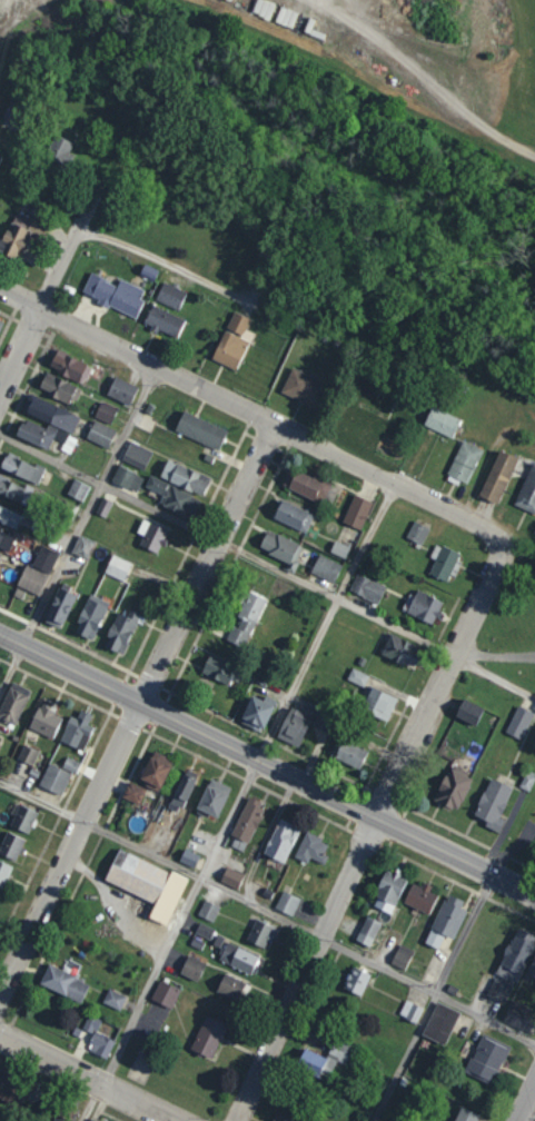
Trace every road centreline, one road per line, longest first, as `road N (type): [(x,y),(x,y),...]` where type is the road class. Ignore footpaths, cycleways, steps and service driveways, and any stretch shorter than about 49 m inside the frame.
road 1 (residential): [(237,1120),(499,560),(498,543)]
road 2 (residential): [(0,992),(274,423)]
road 3 (secondary): [(534,898),(0,637)]
road 4 (residential): [(498,543),(458,513),(0,288)]
road 5 (residential): [(0,383),(95,195)]
road 6 (residential): [(172,1120),(0,1038)]

